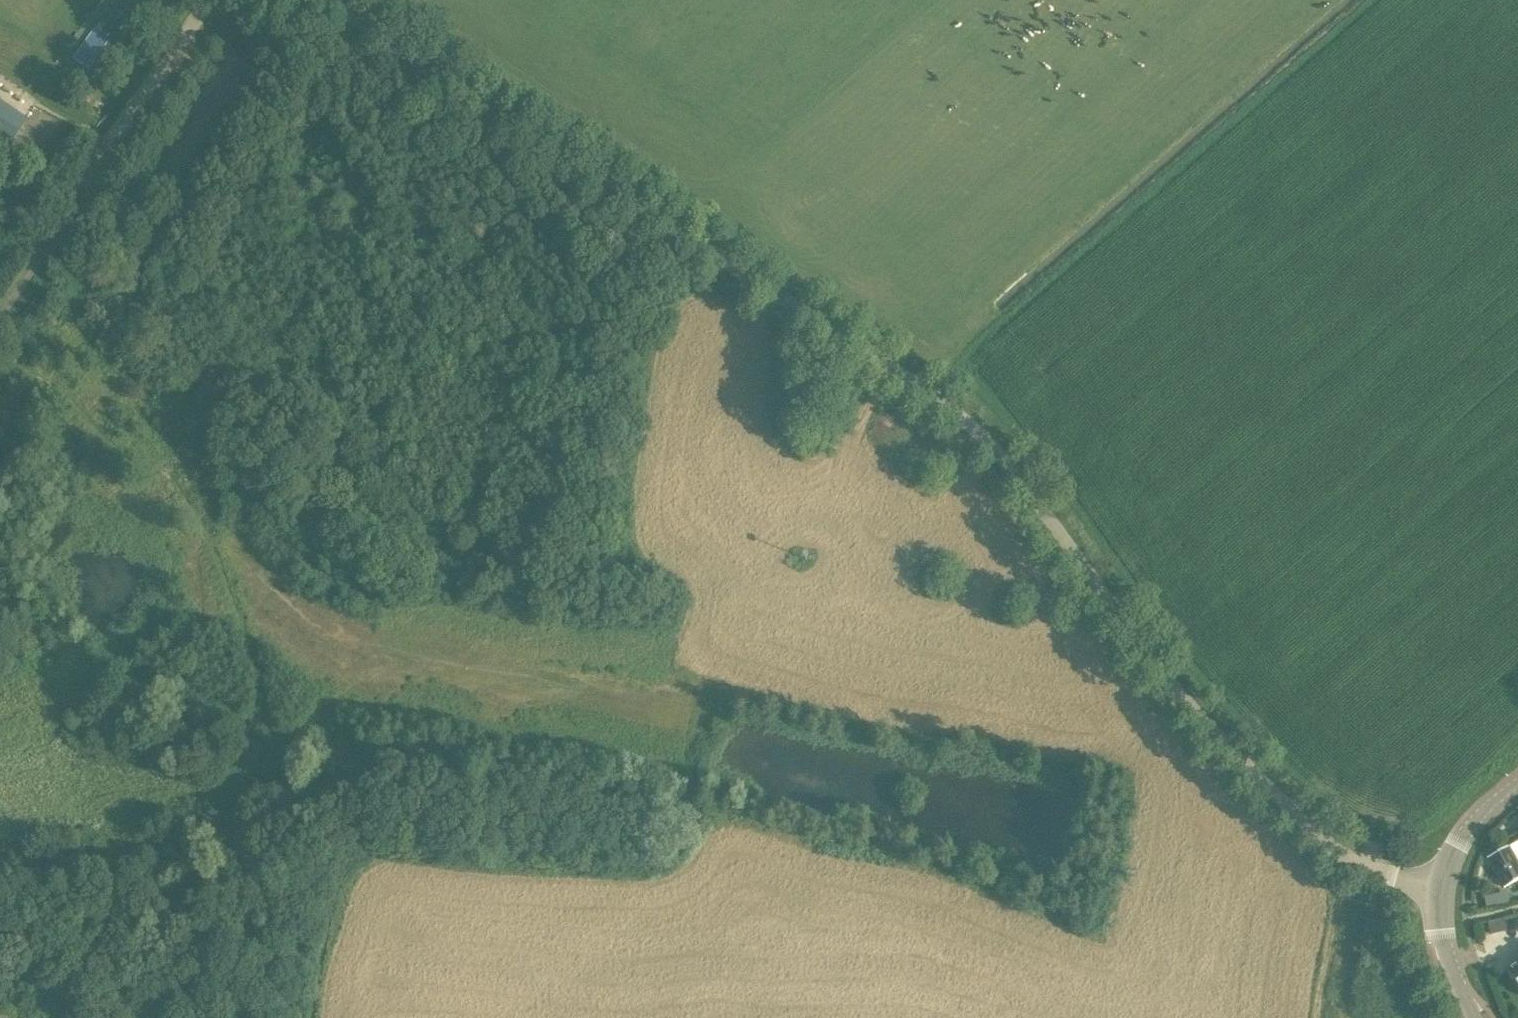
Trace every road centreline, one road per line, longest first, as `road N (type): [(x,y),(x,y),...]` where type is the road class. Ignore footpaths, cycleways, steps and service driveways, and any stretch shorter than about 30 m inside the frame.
road 1 (unclassified): [(1441,890),(1350,859),(1269,788),(1151,659),(1017,476),(966,420),(329,0)]
road 2 (unclassified): [(210,0),(53,235)]
road 3 (track): [(892,368),(761,586)]
road 4 (track): [(1362,865),(1344,958),(1344,1017)]
road 5 (unclassified): [(1441,890),(1467,832),(1517,782)]
road 6 (unclassified): [(1476,1017),(1447,952),(1441,890)]

